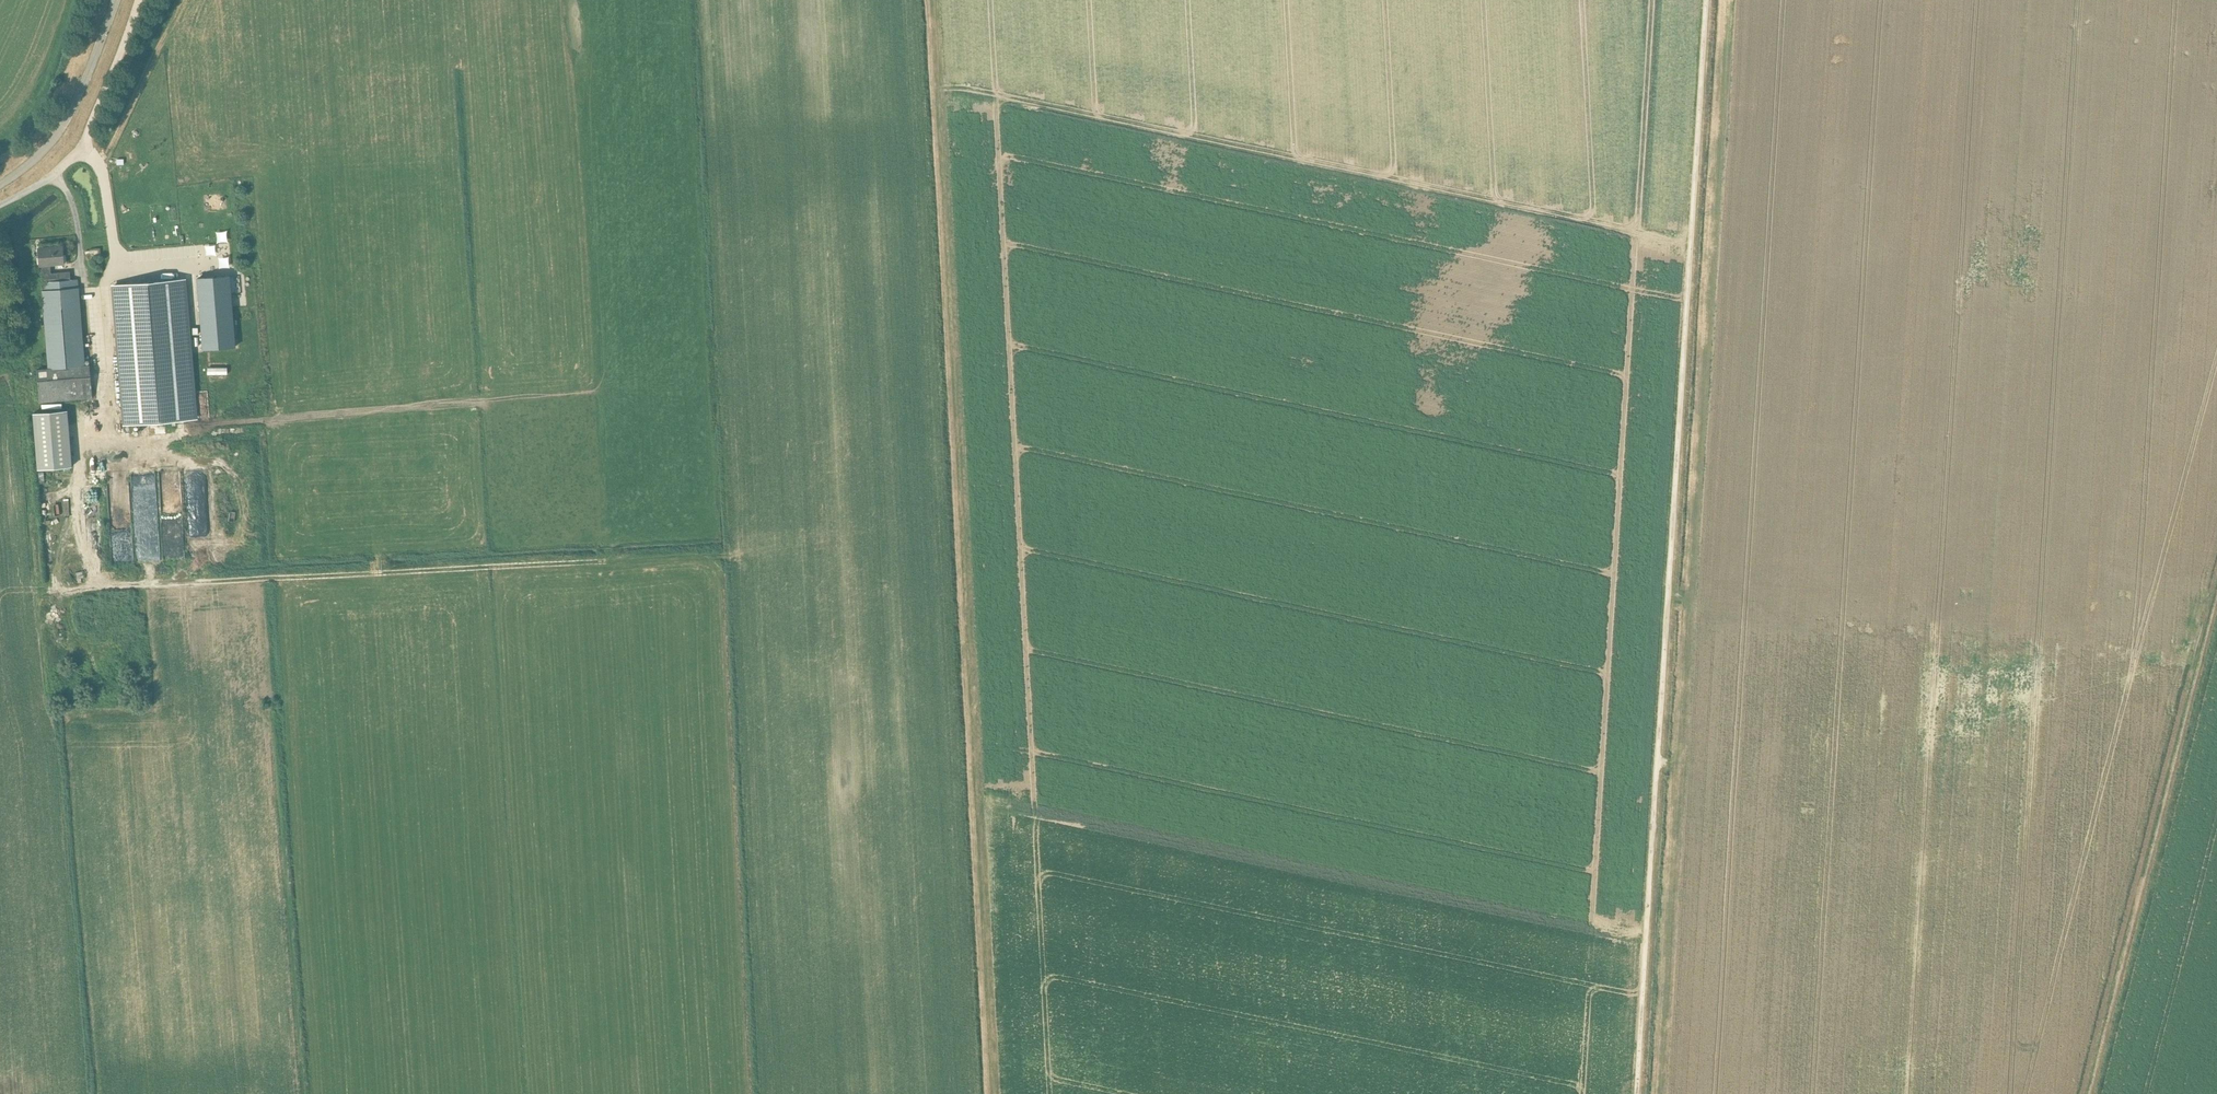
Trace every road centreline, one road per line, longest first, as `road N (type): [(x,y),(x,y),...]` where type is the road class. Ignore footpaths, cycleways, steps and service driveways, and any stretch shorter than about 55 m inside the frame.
road 1 (track): [(1707,0),(1637,1093)]
road 2 (track): [(54,599),(95,589),(729,558)]
road 3 (unclassified): [(0,186),(38,159),(71,116),(119,0)]
road 4 (track): [(48,497),(61,670)]

